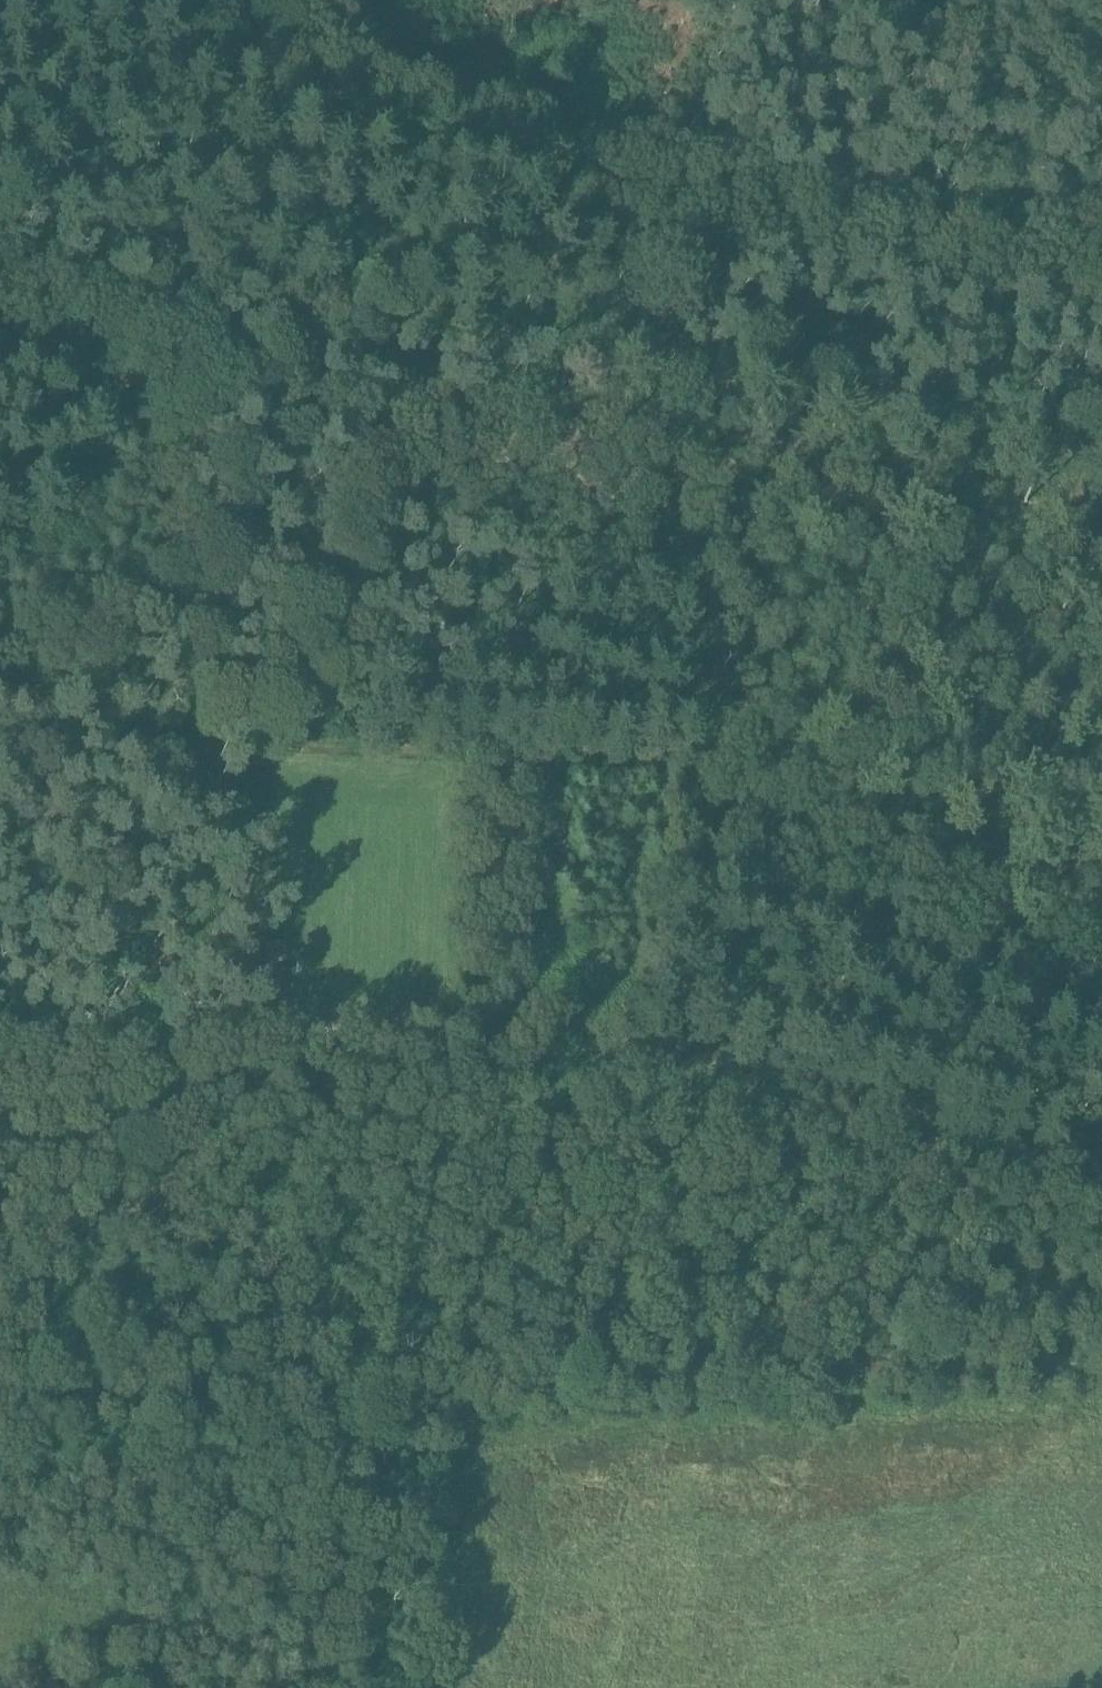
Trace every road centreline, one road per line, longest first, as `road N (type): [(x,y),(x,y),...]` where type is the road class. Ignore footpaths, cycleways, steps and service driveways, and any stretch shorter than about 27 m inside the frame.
road 1 (track): [(1101,794),(357,756),(392,466),(390,309)]
road 2 (track): [(1101,470),(219,267)]
road 3 (track): [(357,756),(259,747),(258,927)]
road 4 (track): [(219,267),(0,223)]

